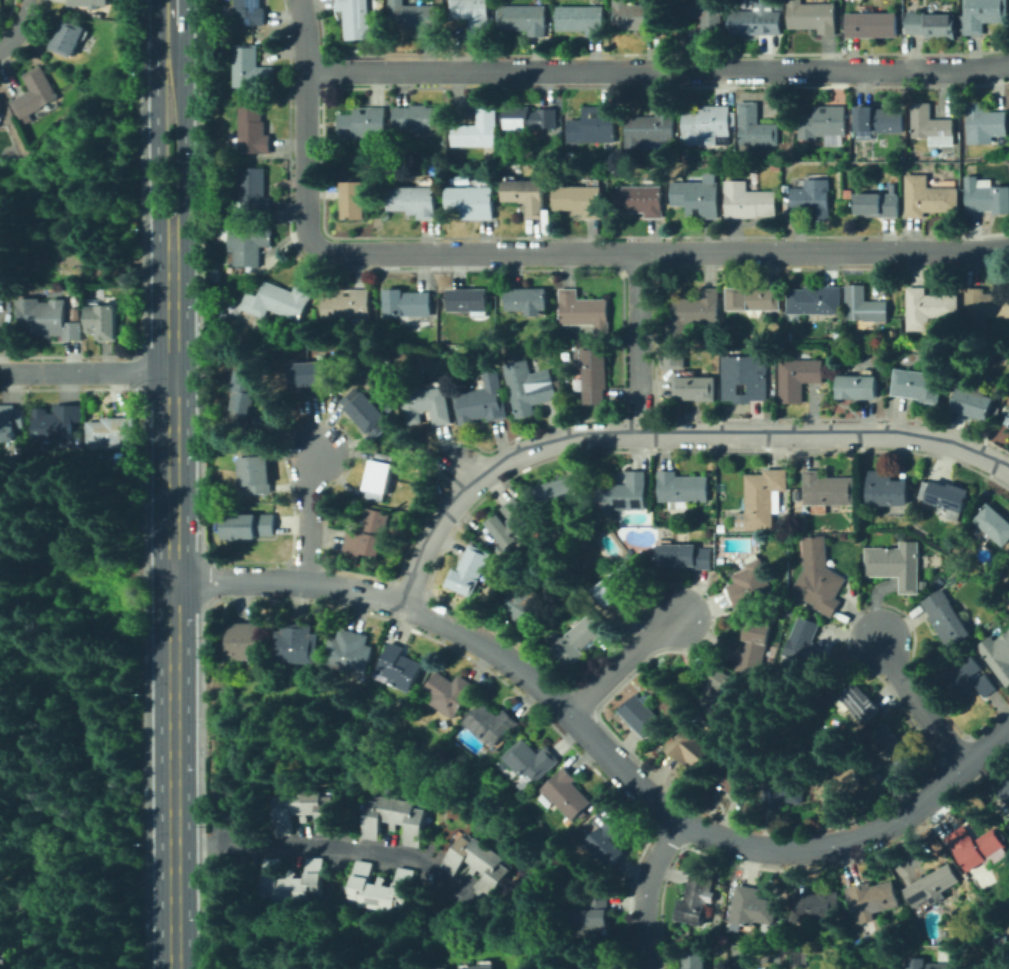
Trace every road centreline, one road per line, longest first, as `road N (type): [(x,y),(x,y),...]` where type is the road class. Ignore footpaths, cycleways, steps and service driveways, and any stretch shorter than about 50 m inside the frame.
road 1 (residential): [(1008,731),(906,815),(844,849),(781,853),(728,843),(675,820),(522,670),(406,604),(303,582),(173,583)]
road 2 (residential): [(300,0),(304,220),(327,252),(1008,247)]
road 3 (primary): [(172,239),(175,968)]
road 4 (residential): [(1008,63),(959,70),(305,71)]
road 5 (residential): [(1008,470),(958,446),(901,435),(570,439),(524,453),(471,486),(425,550),(406,604)]
road 6 (primary): [(170,56),(157,83),(157,204),(172,239)]
road 7 (primary): [(172,239),(185,204),(184,82),(170,56)]
road 8 (residential): [(638,252),(639,435)]
road 9 (residential): [(0,374),(172,375)]
road 10 (residential): [(878,641),(965,765)]
road 11 (residential): [(678,620),(647,639),(571,715)]
road 12 (residential): [(320,452),(310,479),(303,582)]
road 13 (residential): [(675,820),(650,880),(647,945)]

